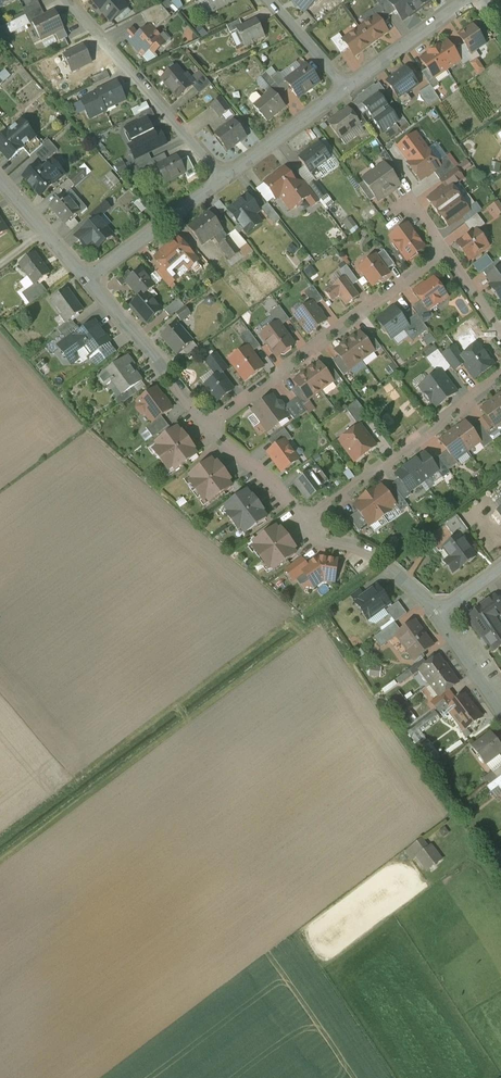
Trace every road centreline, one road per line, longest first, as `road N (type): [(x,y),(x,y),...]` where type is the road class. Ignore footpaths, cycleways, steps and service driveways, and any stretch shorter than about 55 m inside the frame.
road 1 (residential): [(444,250),(208,427)]
road 2 (residential): [(500,378),(307,525)]
road 3 (residential): [(223,178),(68,0)]
road 4 (residential): [(223,178),(87,280)]
road 5 (residential): [(307,525),(317,540),(371,552),(437,613)]
road 6 (residential): [(344,89),(223,178)]
road 7 (residential): [(459,0),(344,89)]
road 8 (residential): [(208,427),(278,486),(307,525)]
road 9 (residential): [(0,182),(87,280)]
road 10 (residential): [(87,280),(167,377)]

